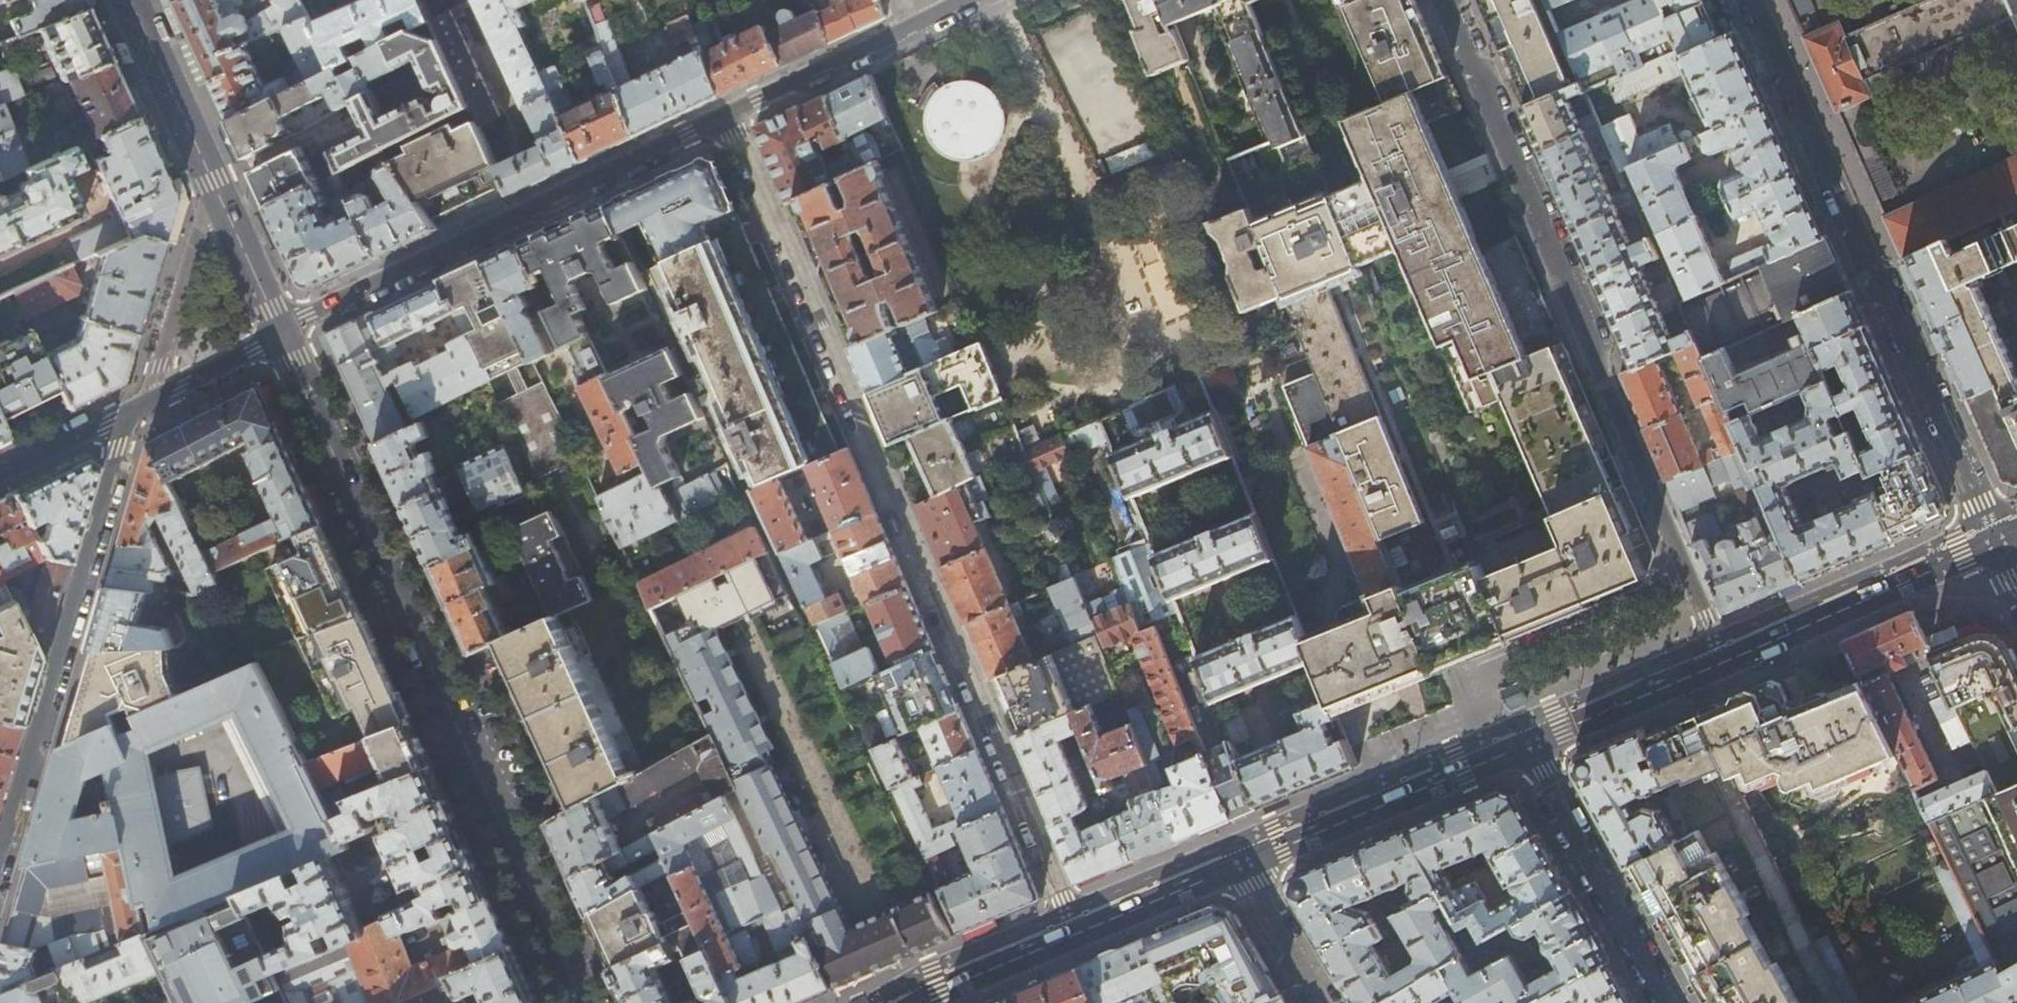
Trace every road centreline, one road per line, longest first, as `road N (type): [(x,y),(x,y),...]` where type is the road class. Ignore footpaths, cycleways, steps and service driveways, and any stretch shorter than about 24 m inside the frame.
road 1 (residential): [(1081,933),(731,113)]
road 2 (tertiary): [(281,333),(583,1002)]
road 3 (residential): [(1725,661),(1446,0)]
road 4 (residential): [(1994,542),(1752,0)]
road 5 (residential): [(731,113),(281,333)]
road 6 (residential): [(126,415),(0,858)]
road 7 (tertiary): [(124,0),(281,333)]
road 8 (secondary): [(1243,863),(1533,744)]
road 9 (secondary): [(1725,661),(1994,542)]
road 10 (residential): [(1533,744),(1669,1002)]
road 11 (residential): [(964,0),(731,113)]
road 12 (secondary): [(1533,744),(1725,661)]
road 13 (secondary): [(1081,933),(1243,863)]
road 14 (residential): [(281,333),(126,415)]
road 15 (secondary): [(927,1002),(1081,933)]
road 16 (residential): [(1325,1002),(1243,863)]
road 17 (residential): [(126,415),(0,476)]

